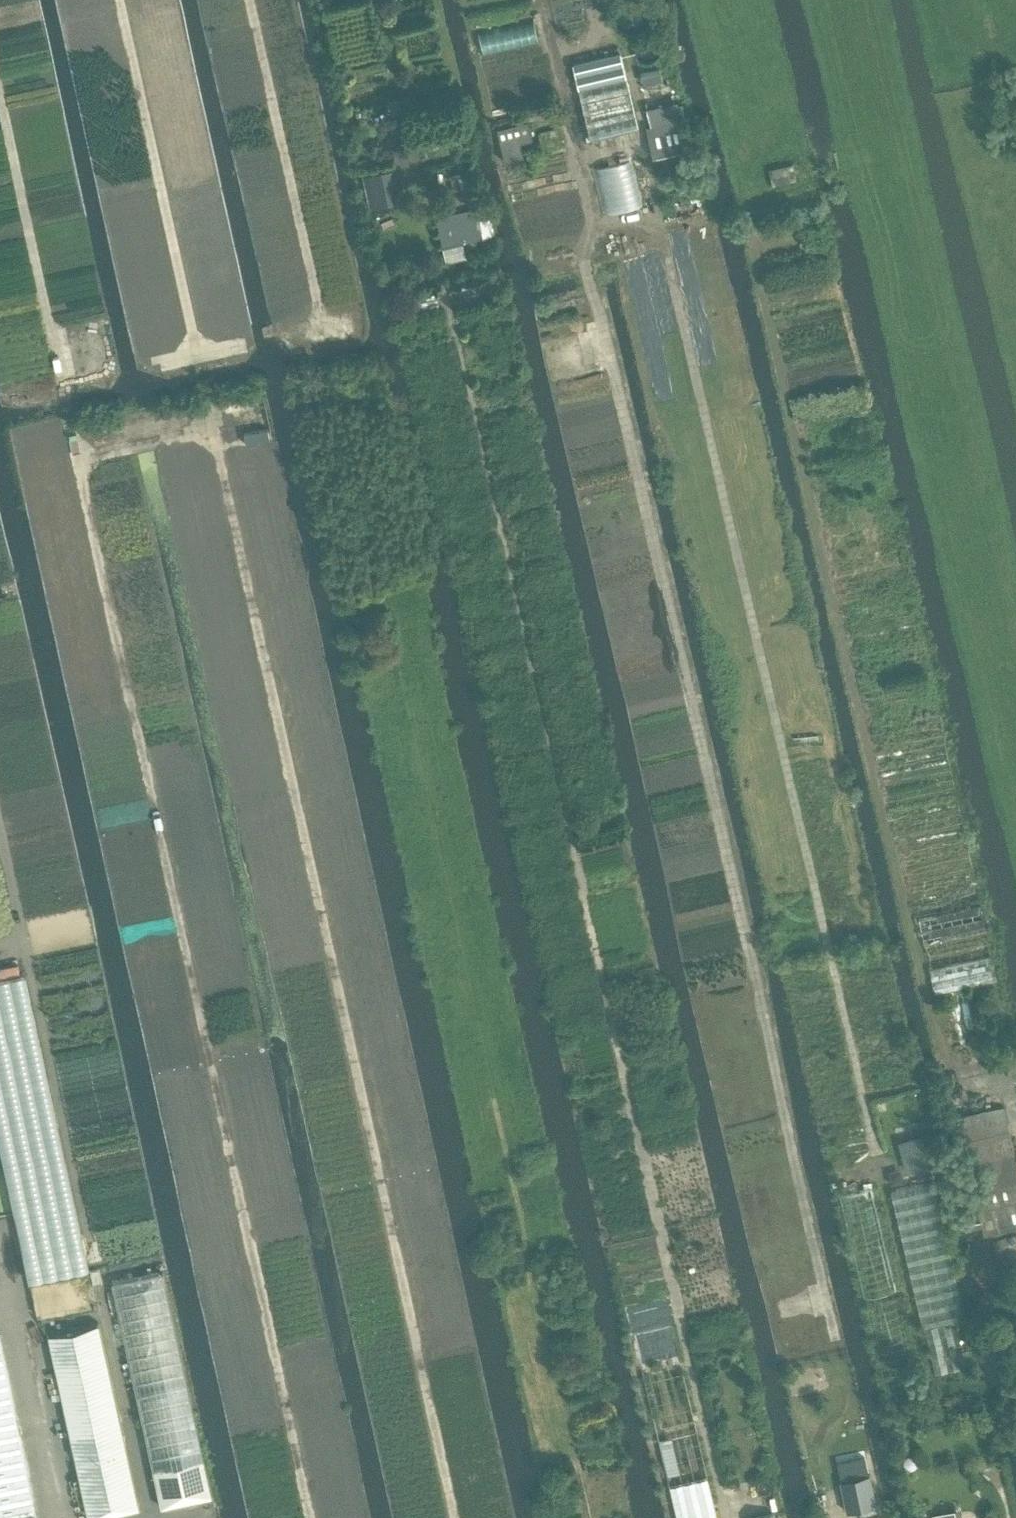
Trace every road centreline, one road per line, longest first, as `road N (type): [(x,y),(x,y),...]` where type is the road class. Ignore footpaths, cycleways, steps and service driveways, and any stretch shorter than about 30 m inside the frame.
road 1 (track): [(875,1152),(668,251),(651,236),(598,227),(542,0)]
road 2 (track): [(151,1517),(0,831)]
road 3 (track): [(455,310),(385,0)]

